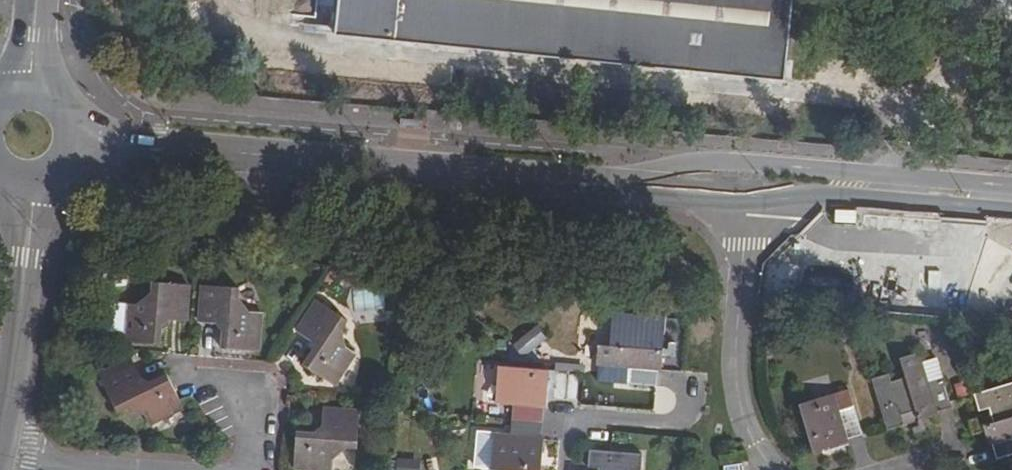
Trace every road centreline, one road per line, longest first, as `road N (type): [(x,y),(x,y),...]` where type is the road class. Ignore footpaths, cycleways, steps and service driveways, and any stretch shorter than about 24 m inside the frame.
road 1 (unclassified): [(75,139),(605,184)]
road 2 (unclassified): [(1011,186),(715,159),(605,184)]
road 3 (residential): [(744,196),(738,385),(753,439),(781,469)]
road 4 (unclassified): [(744,196),(838,195),(1011,211)]
road 5 (residential): [(0,445),(29,182)]
road 6 (residential): [(0,455),(168,469)]
road 7 (unclassified): [(605,184),(744,196)]

